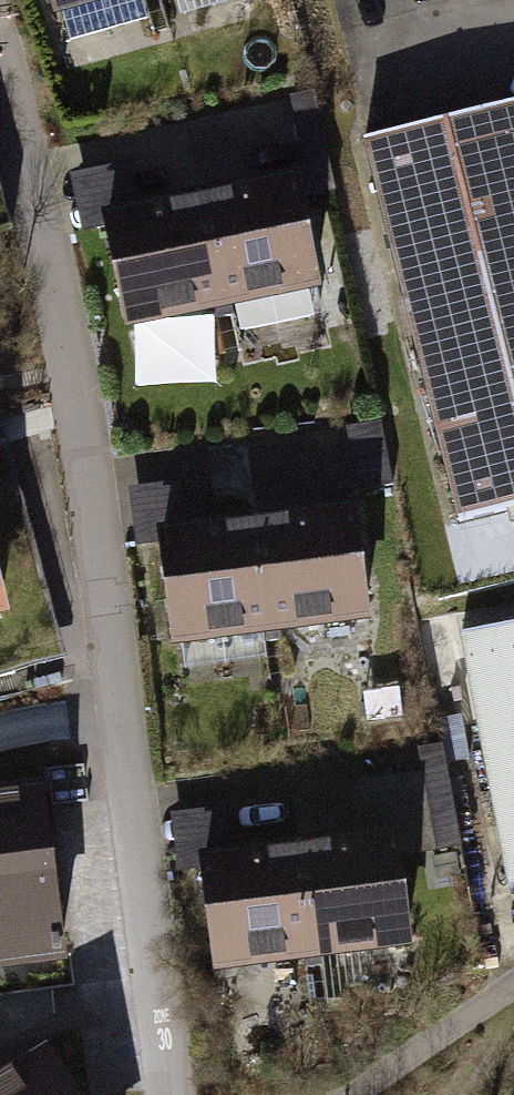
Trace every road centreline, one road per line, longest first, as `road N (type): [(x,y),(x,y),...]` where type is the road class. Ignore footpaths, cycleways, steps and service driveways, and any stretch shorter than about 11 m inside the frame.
road 1 (residential): [(0,31),(70,329),(178,1094)]

